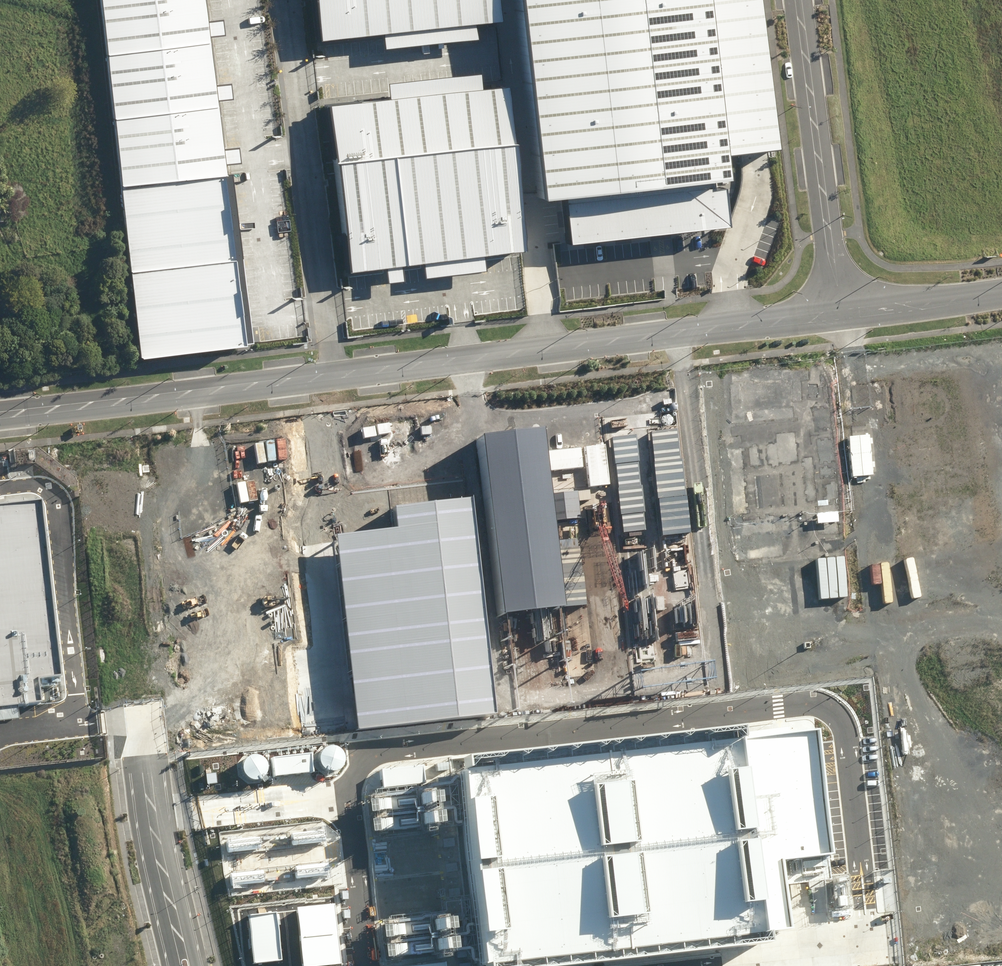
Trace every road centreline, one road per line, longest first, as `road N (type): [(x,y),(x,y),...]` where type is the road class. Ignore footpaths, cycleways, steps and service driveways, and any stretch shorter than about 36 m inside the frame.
road 1 (unclassified): [(0,415),(843,314)]
road 2 (unknown): [(146,756),(100,404)]
road 3 (unclassified): [(843,314),(798,0)]
road 4 (unclassified): [(184,965),(146,756)]
road 5 (unclassified): [(843,314),(1001,295)]

